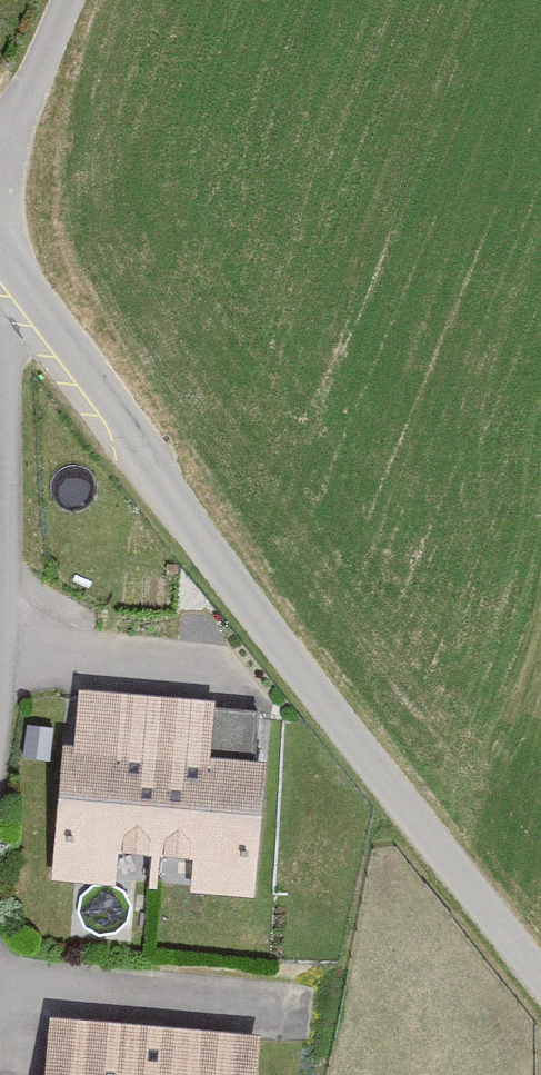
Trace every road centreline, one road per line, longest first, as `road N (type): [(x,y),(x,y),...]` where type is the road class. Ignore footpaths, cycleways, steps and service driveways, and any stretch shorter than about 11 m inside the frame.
road 1 (unclassified): [(0,235),(85,368),(540,964)]
road 2 (unclassified): [(0,132),(66,0)]

